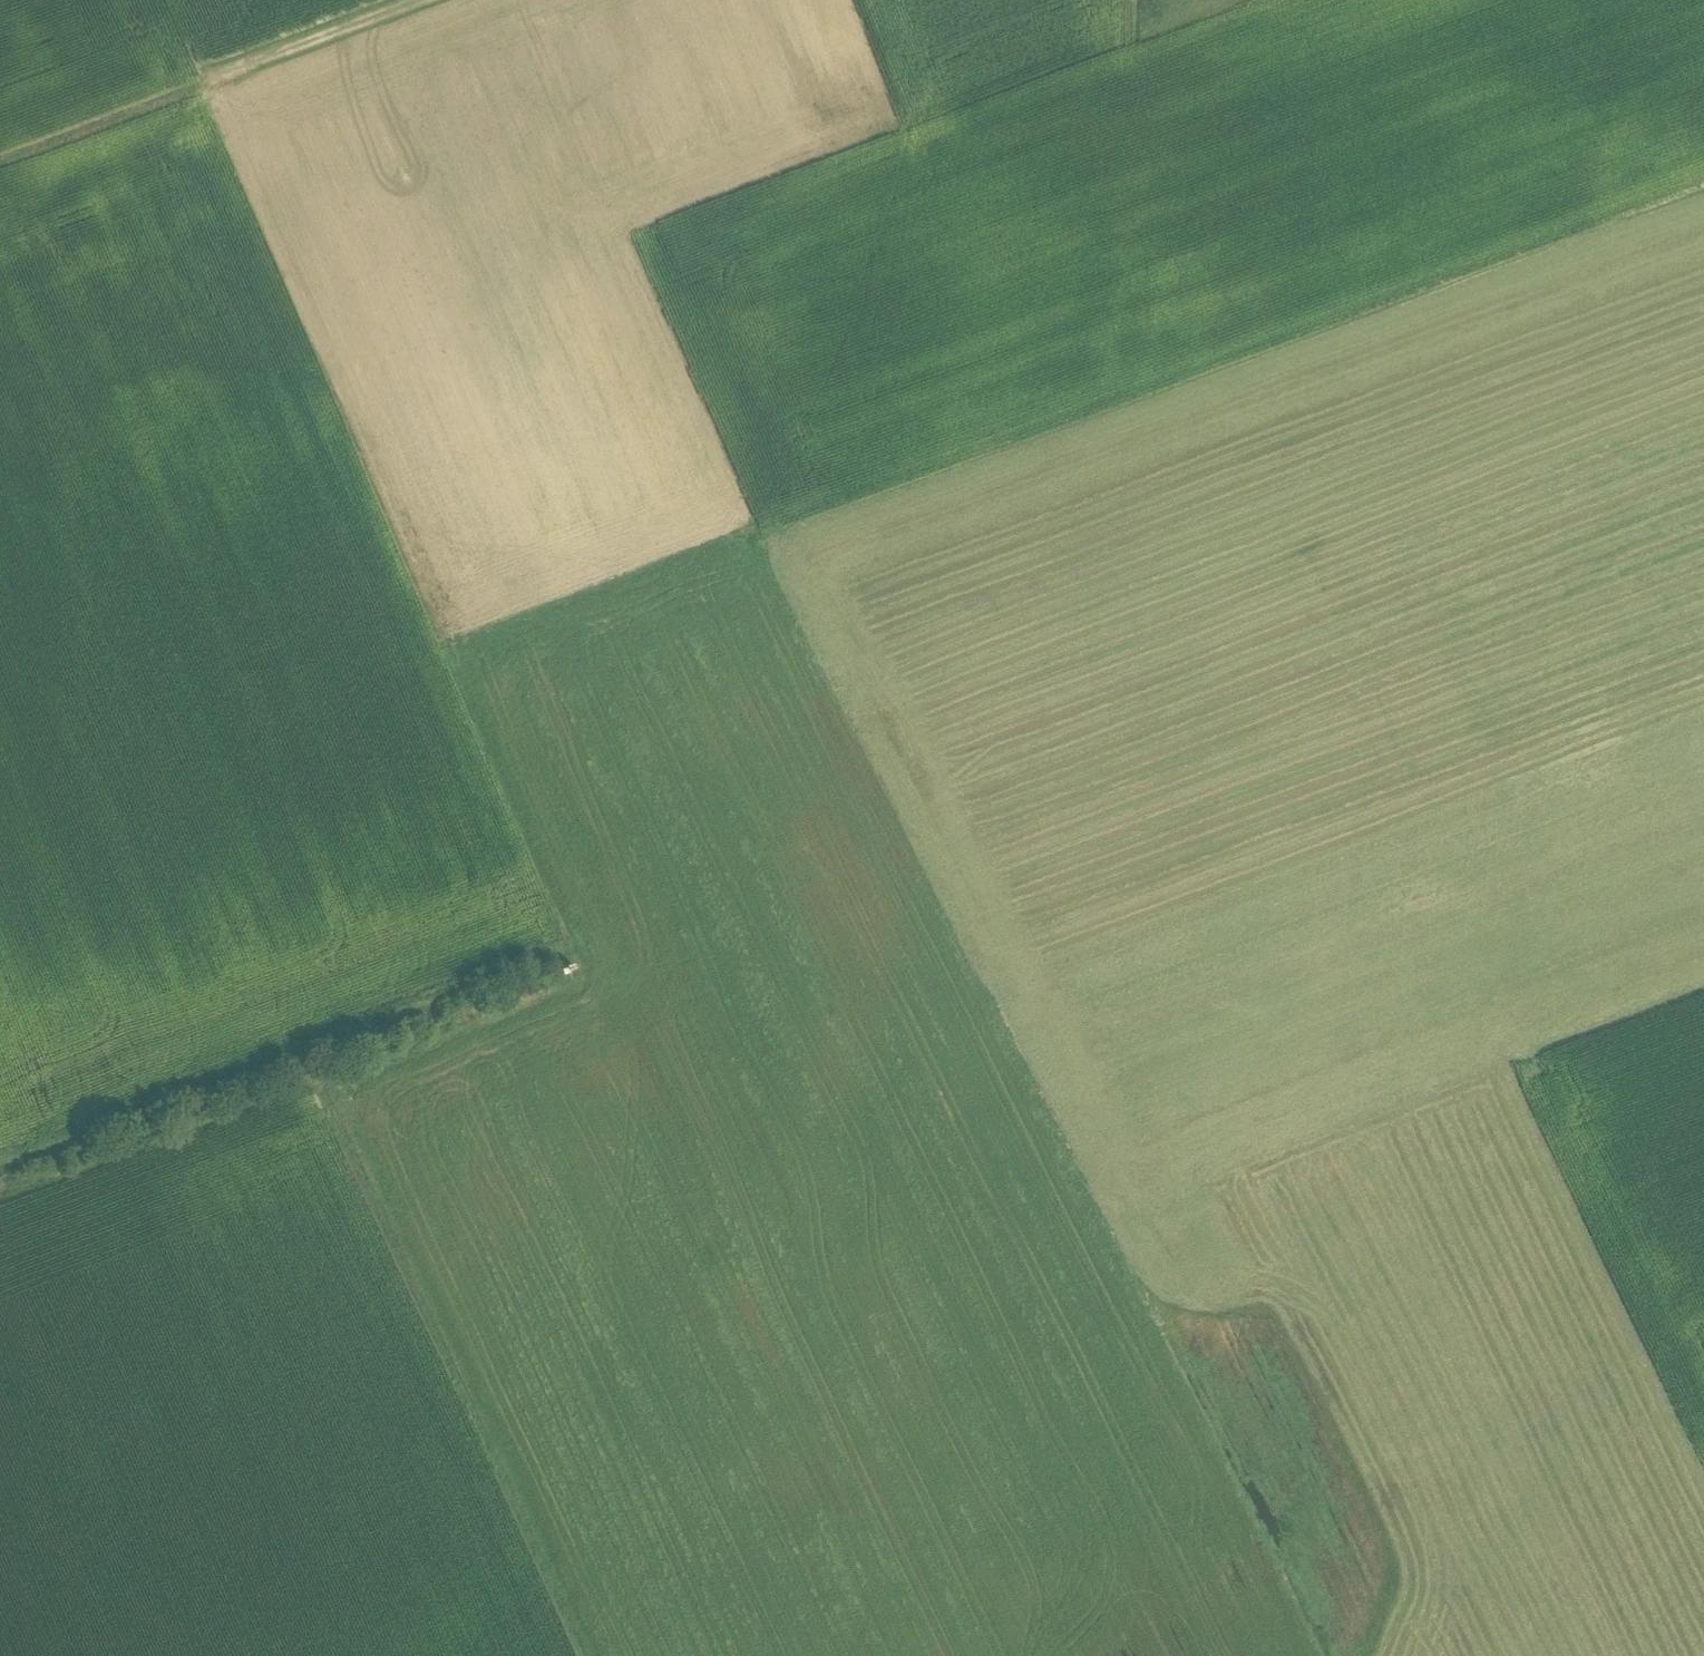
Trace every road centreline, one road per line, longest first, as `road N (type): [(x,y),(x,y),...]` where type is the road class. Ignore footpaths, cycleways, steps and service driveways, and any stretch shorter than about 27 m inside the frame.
road 1 (track): [(440,0),(209,86)]

